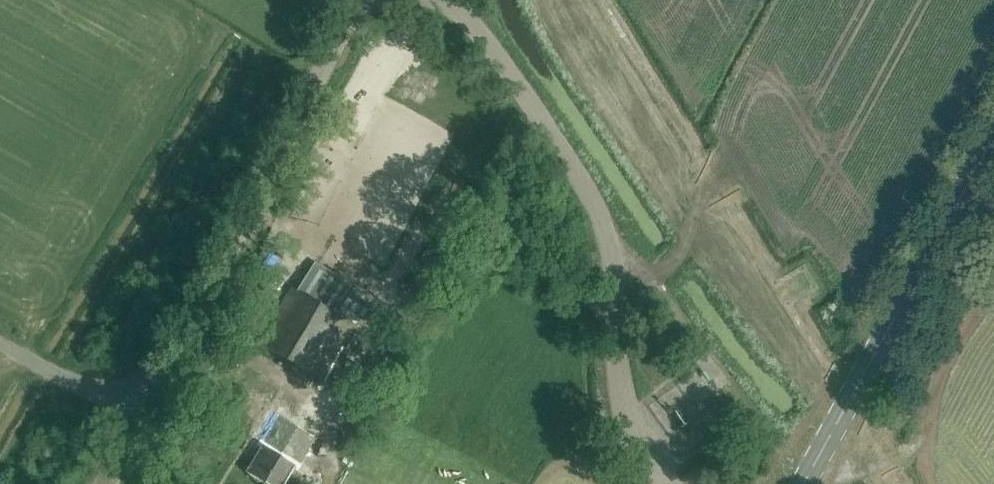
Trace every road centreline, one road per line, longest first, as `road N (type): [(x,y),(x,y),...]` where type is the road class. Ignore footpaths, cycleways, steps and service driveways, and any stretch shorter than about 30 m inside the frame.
road 1 (unclassified): [(658,483),(624,415),(612,275),(588,196),(513,74),(445,0)]
road 2 (unclassified): [(135,421),(360,0)]
road 3 (tertiary): [(803,483),(993,135)]
road 4 (unclassified): [(135,421),(0,343)]
road 5 (track): [(652,287),(722,177)]

